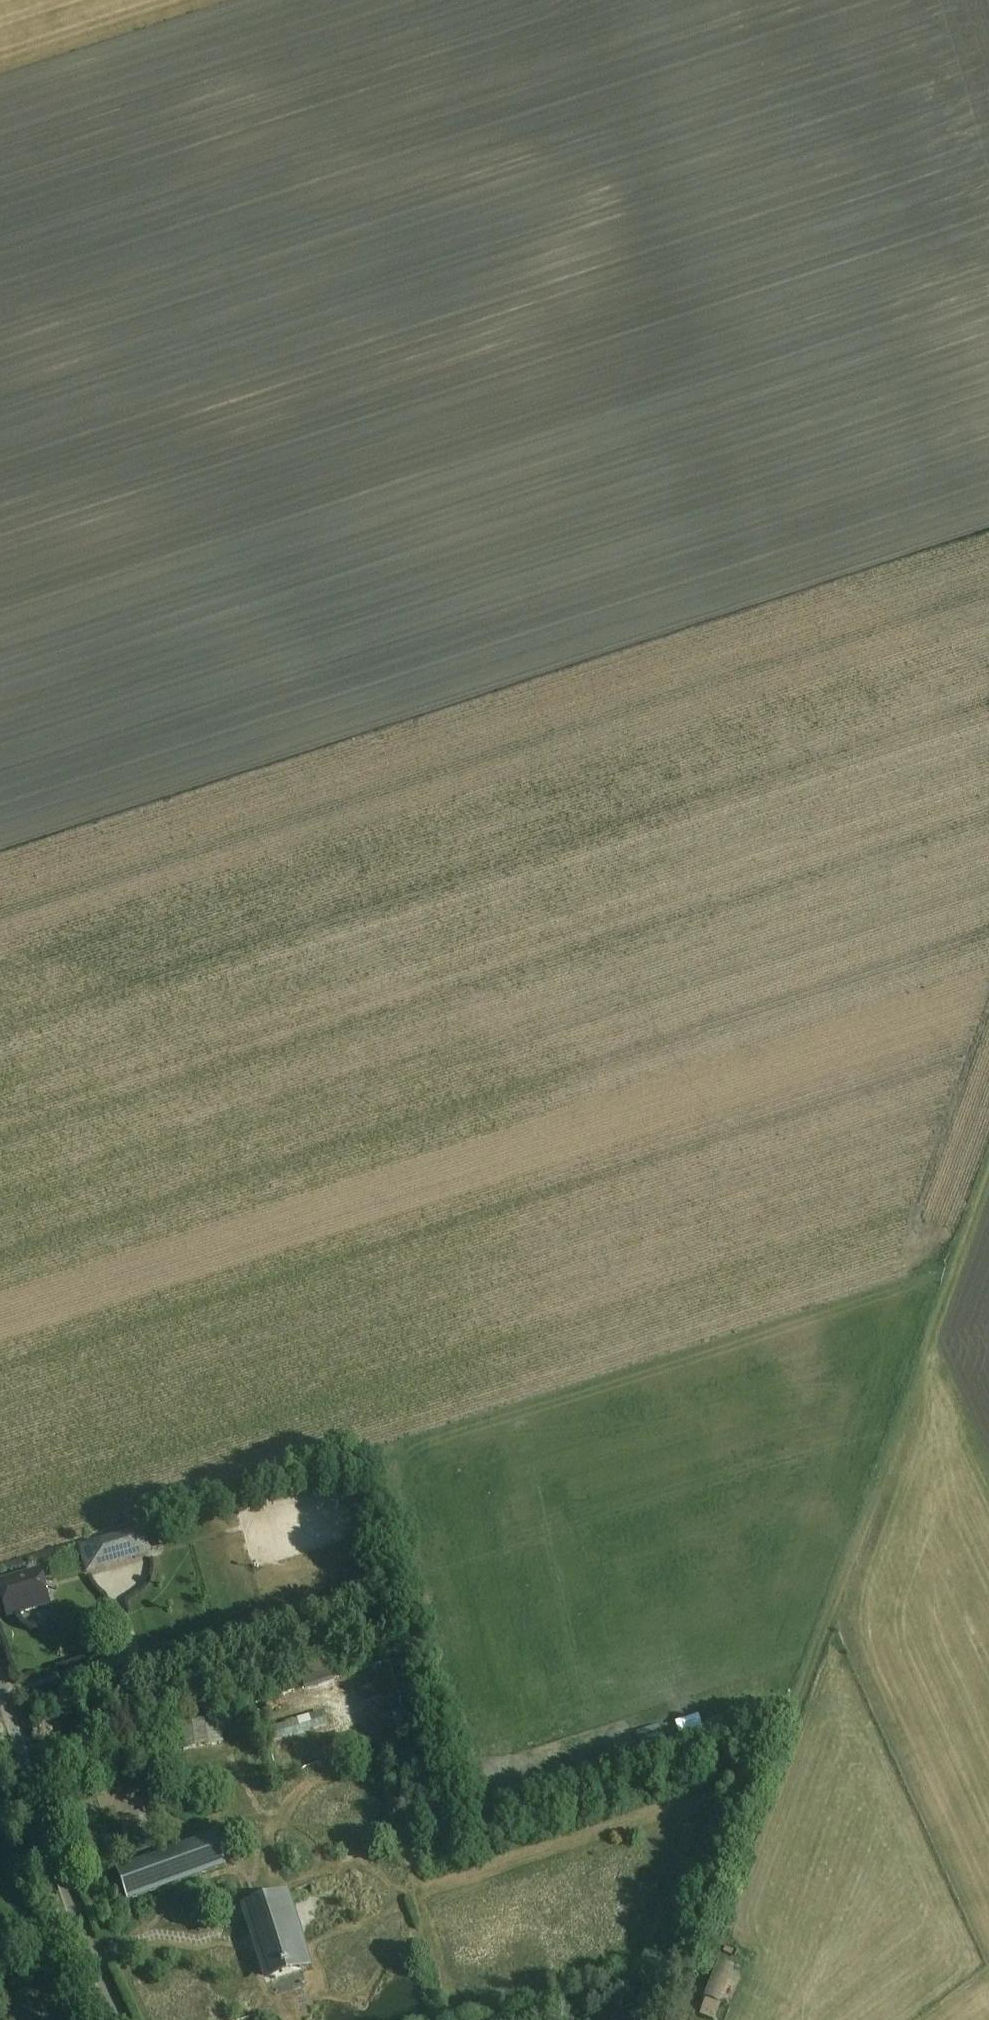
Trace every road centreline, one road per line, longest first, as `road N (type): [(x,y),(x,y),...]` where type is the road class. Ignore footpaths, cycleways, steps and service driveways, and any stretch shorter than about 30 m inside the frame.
road 1 (track): [(988,1172),(683,2019)]
road 2 (unclassified): [(121,2019),(79,1934),(0,1693)]

